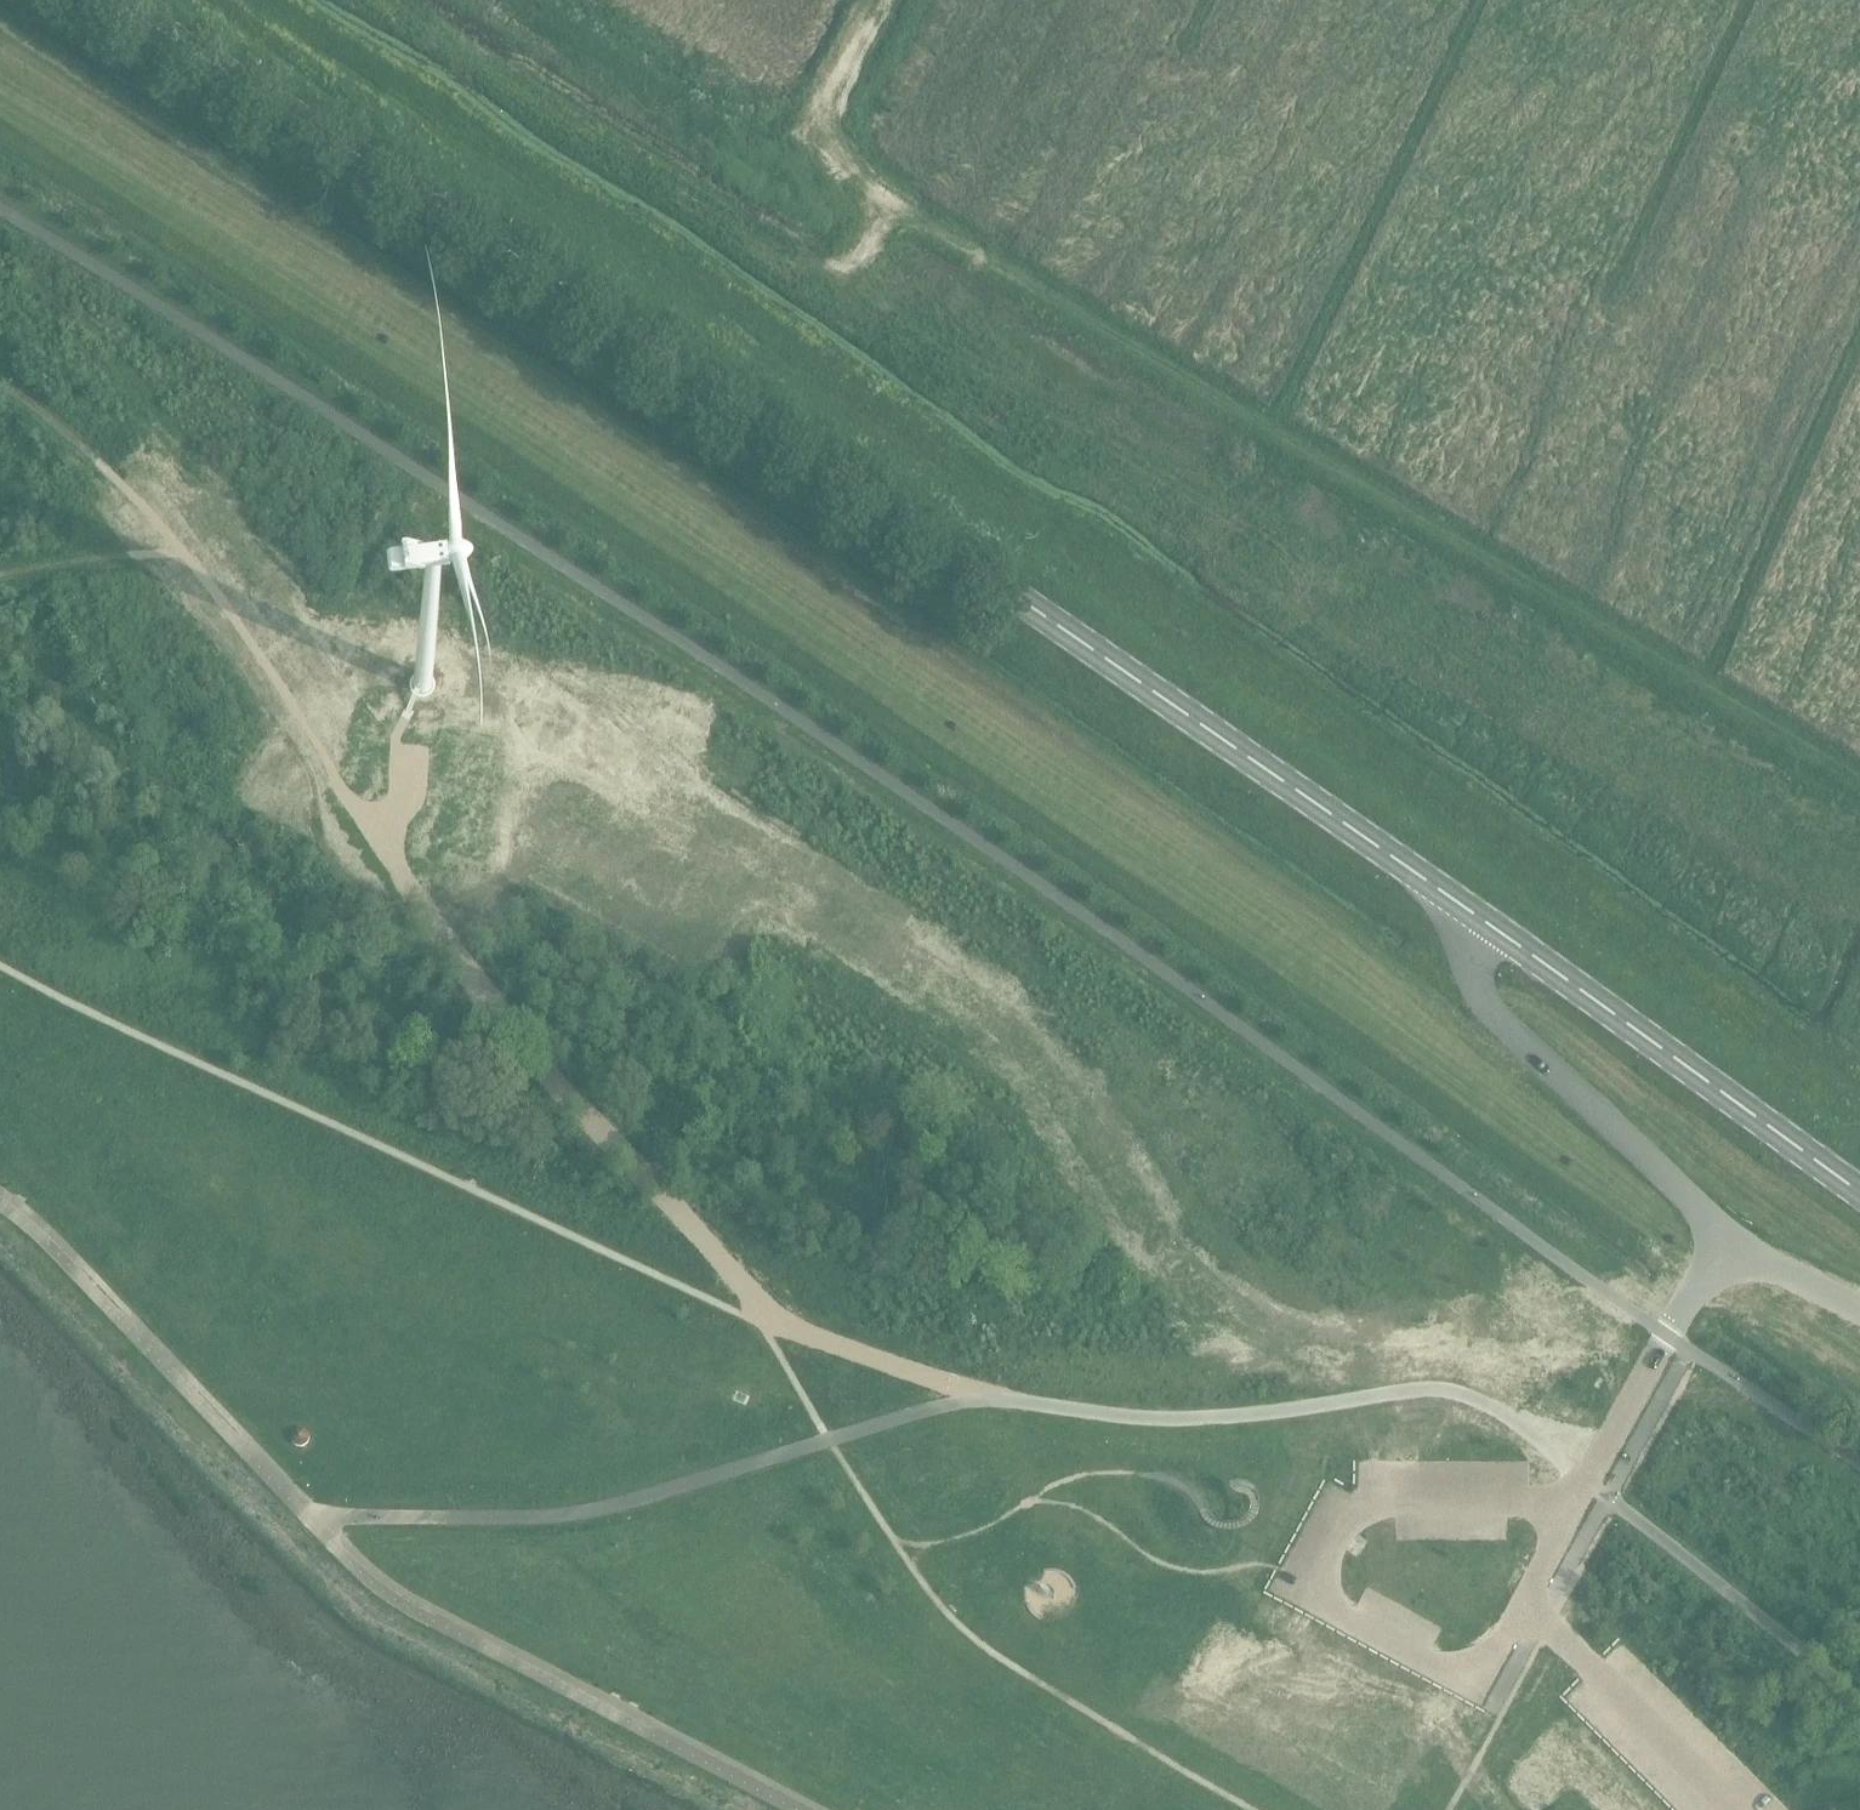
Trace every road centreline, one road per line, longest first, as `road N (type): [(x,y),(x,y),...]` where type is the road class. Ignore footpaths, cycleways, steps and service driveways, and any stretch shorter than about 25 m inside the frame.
road 1 (tertiary): [(108,0),(798,445),(1859,1192)]

